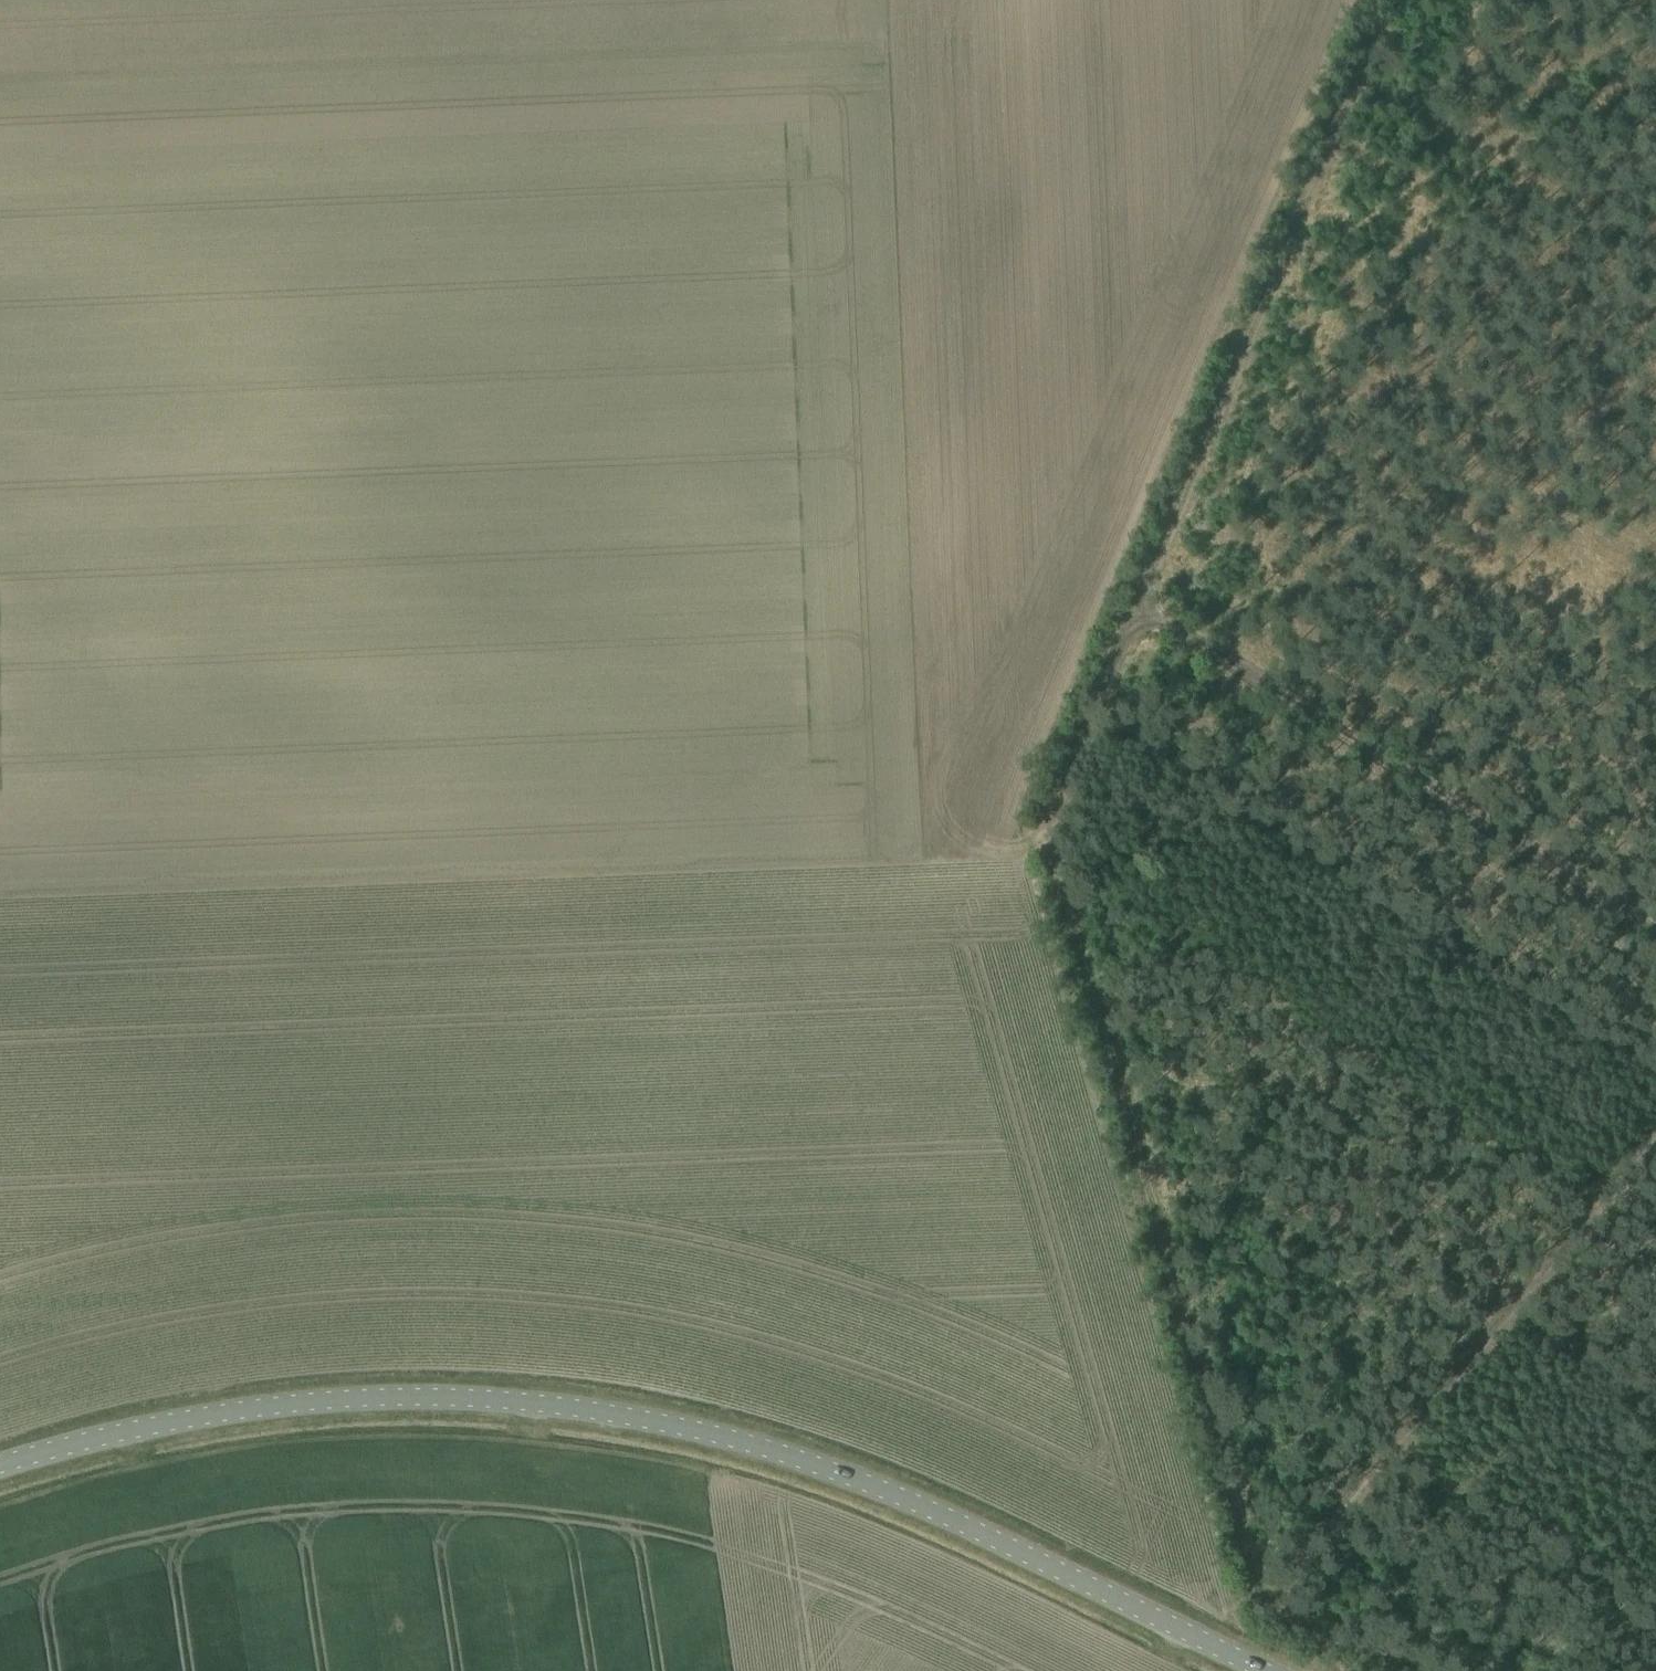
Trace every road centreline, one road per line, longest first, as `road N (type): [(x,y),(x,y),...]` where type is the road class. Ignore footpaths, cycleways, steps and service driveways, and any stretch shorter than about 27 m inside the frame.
road 1 (unclassified): [(1264,1670),(802,1450),(649,1415),(362,1391),(193,1415),(0,1471)]

